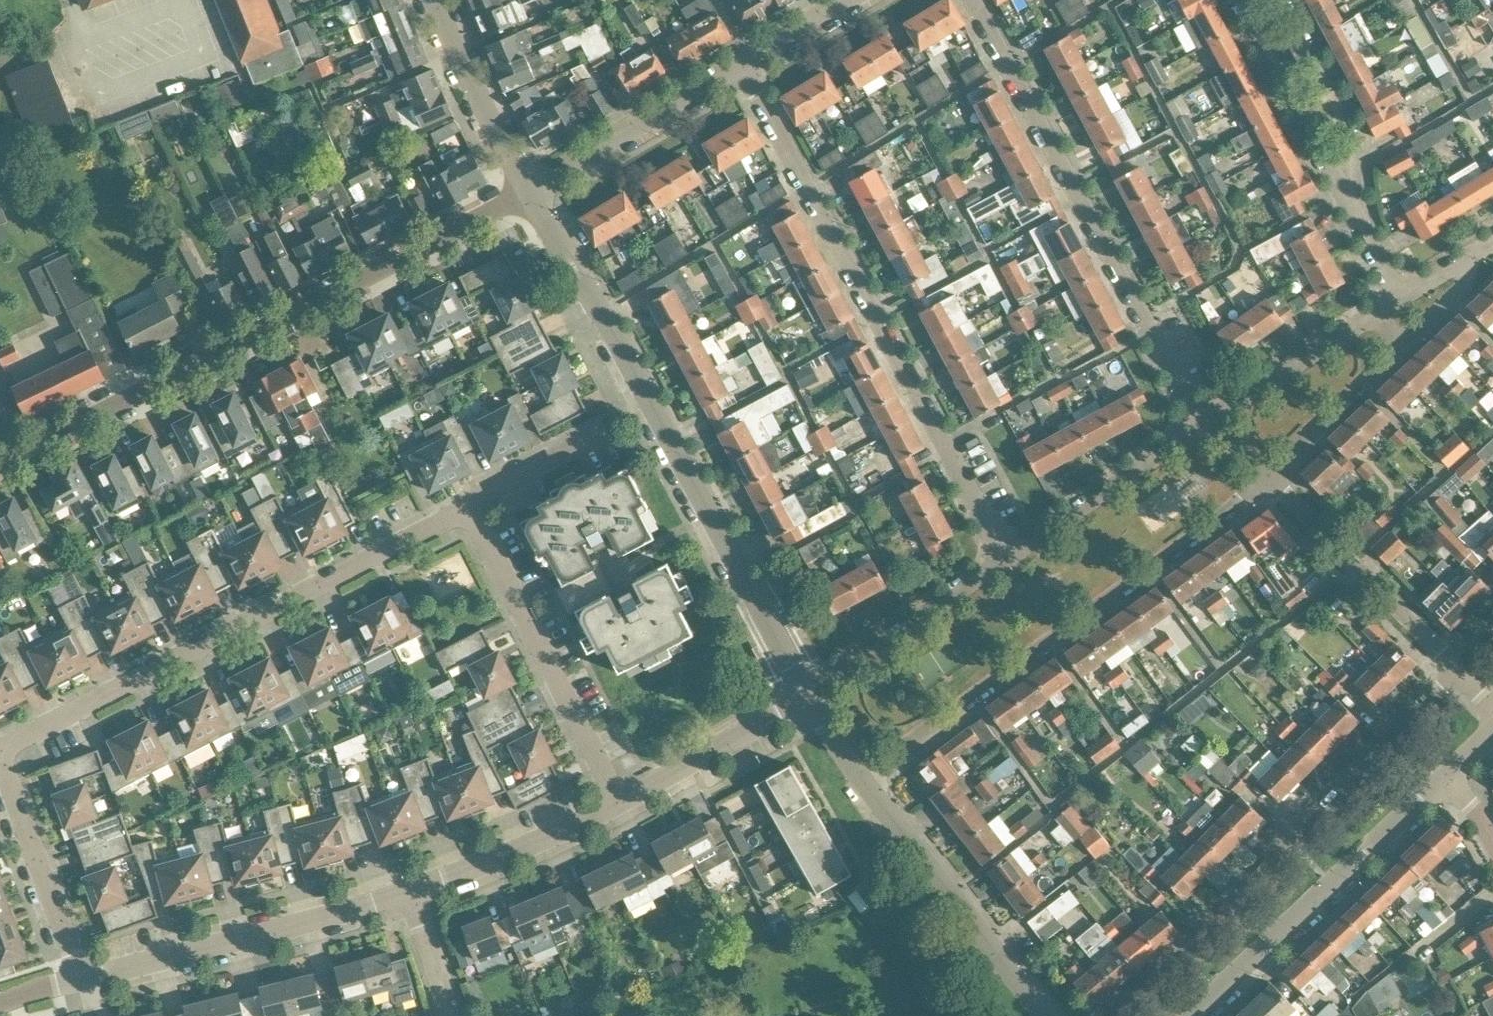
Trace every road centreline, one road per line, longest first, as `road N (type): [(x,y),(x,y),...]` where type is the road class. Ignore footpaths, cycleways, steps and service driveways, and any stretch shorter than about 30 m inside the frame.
road 1 (residential): [(0,466),(529,190)]
road 2 (residential): [(807,695),(529,190)]
road 3 (unclassified): [(1005,556),(741,63)]
road 4 (residential): [(0,746),(472,506)]
road 5 (residential): [(863,774),(1267,476)]
road 6 (residential): [(1463,676),(1123,1004),(1128,1015)]
road 7 (unclassified): [(1205,423),(972,0)]
road 8 (residential): [(1187,1015),(1466,762)]
road 9 (unclassified): [(81,977),(407,889)]
road 10 (residential): [(623,800),(472,506)]
road 11 (residential): [(1043,1015),(863,774)]
road 12 (unclassified): [(1463,676),(1267,476)]
road 13 (residential): [(529,190),(741,63)]
road 14 (residential): [(807,695),(1005,556)]
road 15 (residential): [(1005,556),(1205,423)]
road 16 (residential): [(81,977),(0,756)]
road 17 (unclassified): [(407,889),(623,800)]
road 18 (unclassified): [(1354,201),(1239,0)]
road 19 (residential): [(1354,201),(1352,134),(1281,0)]
road 20 (residential): [(529,190),(433,0)]
road 21 (unclassified): [(623,800),(807,695)]
road 22 (residential): [(1205,423),(1379,313)]
road 23 (residential): [(1267,476),(1403,340)]
road 24 (residential): [(472,506),(479,495),(604,430)]
road 25 (residential): [(451,1015),(407,889)]
road 26 (residential): [(741,63),(849,0)]

